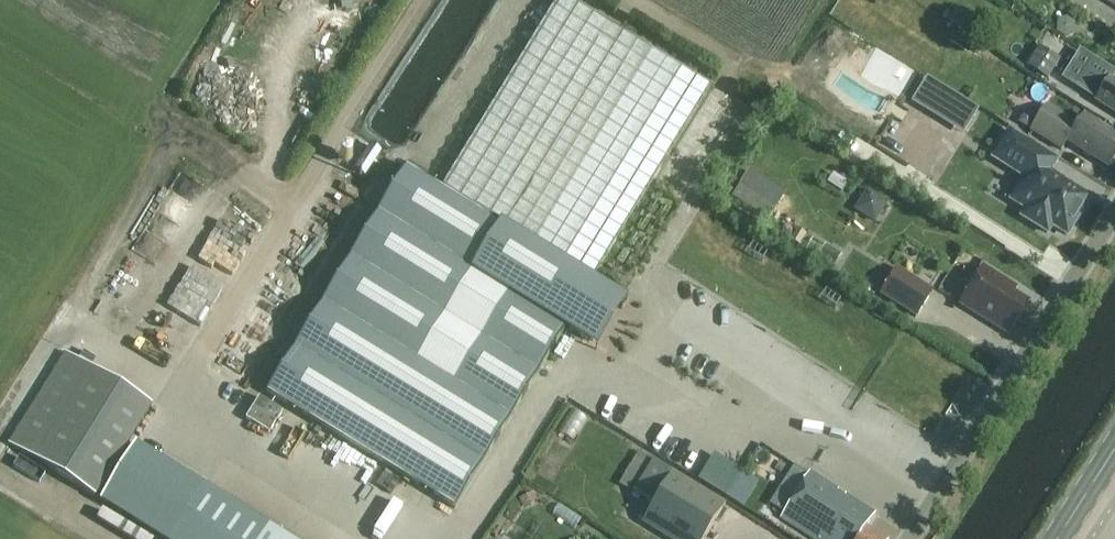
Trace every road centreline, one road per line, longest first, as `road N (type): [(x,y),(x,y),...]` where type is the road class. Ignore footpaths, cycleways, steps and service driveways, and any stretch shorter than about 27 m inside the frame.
road 1 (unclassified): [(907,538),(1114,209)]

